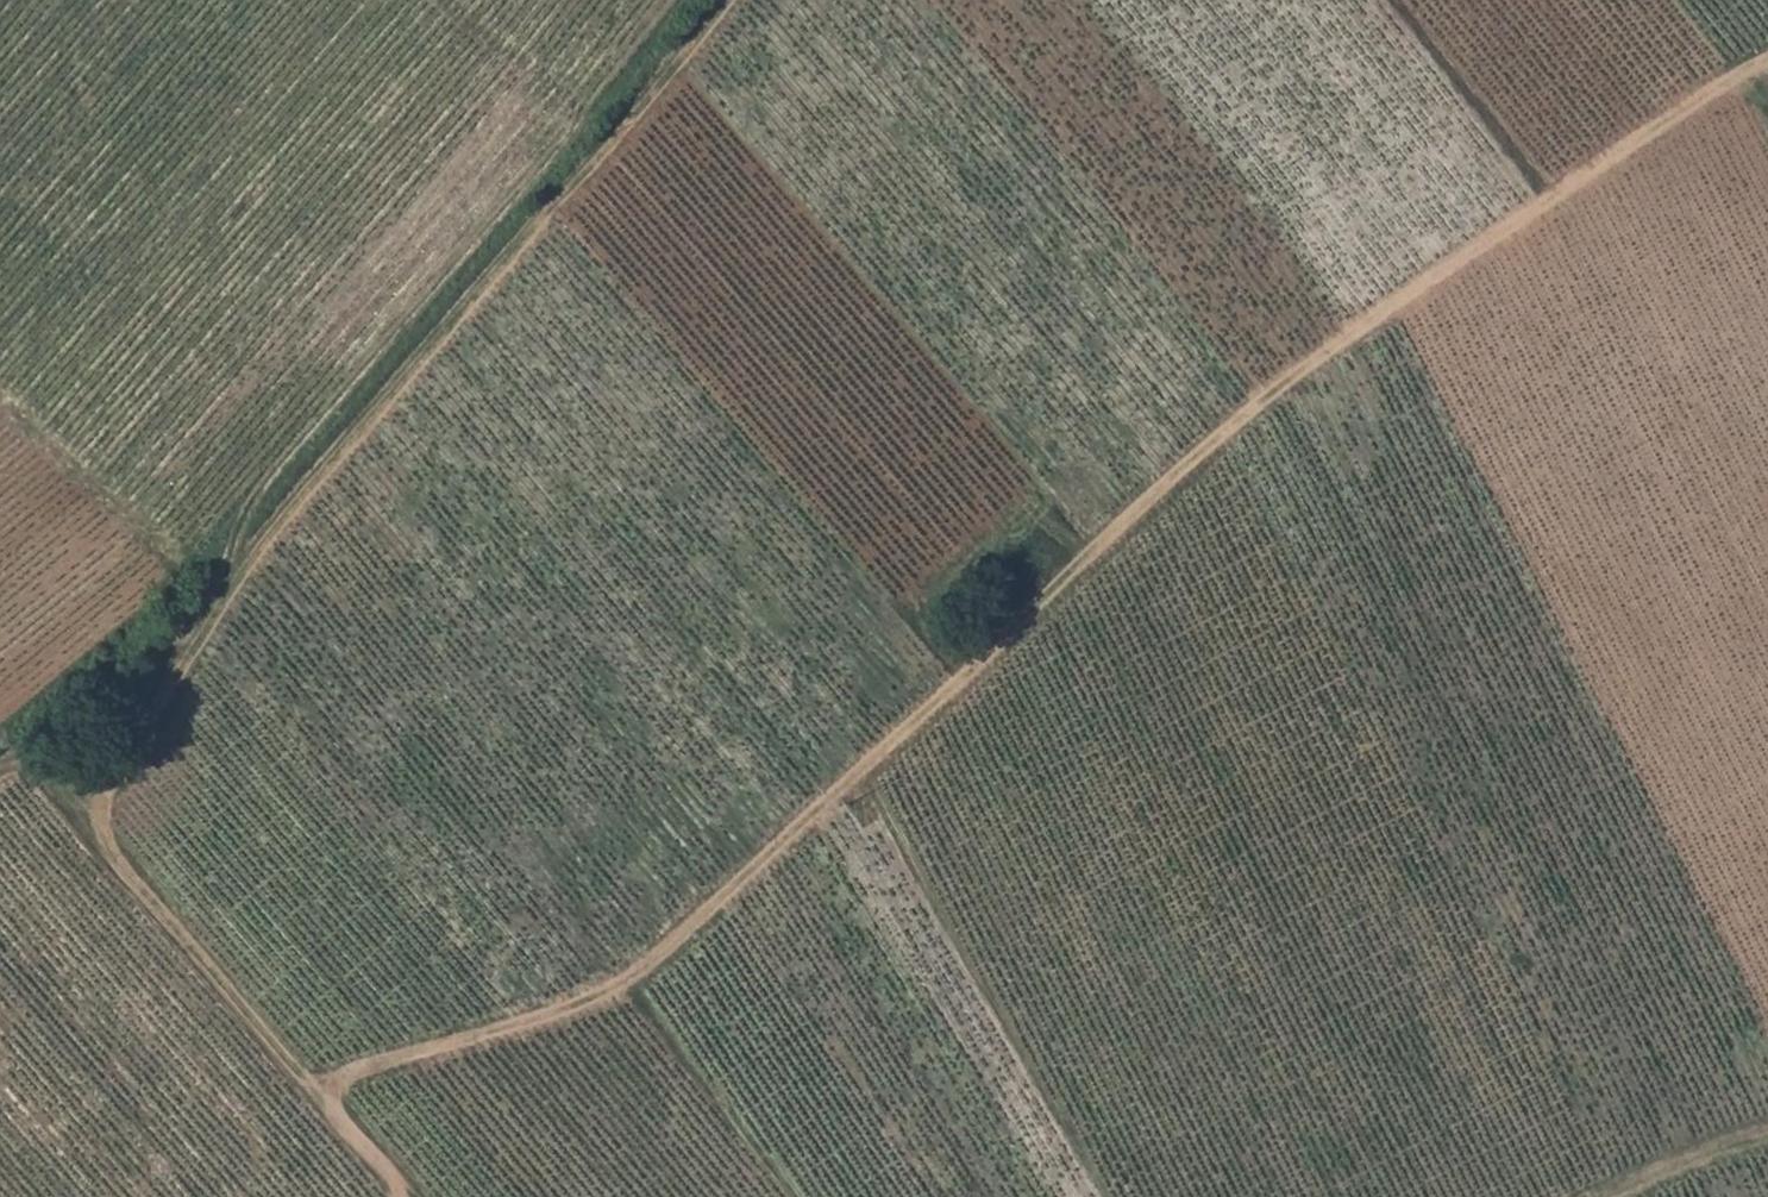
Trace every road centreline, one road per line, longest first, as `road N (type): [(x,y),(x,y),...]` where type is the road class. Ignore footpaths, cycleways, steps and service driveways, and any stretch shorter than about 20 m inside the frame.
road 1 (track): [(1767,51),(1278,384),(627,978),(573,1006),(317,1084)]
road 2 (track): [(718,0),(570,188),(289,500),(148,707),(98,821)]
road 3 (track): [(98,821),(113,860),(317,1084)]
road 4 (track): [(1594,1196),(1767,1129)]
road 5 (track): [(0,775),(41,741),(98,821)]
road 6 (track): [(317,1084),(406,1181),(410,1196)]

